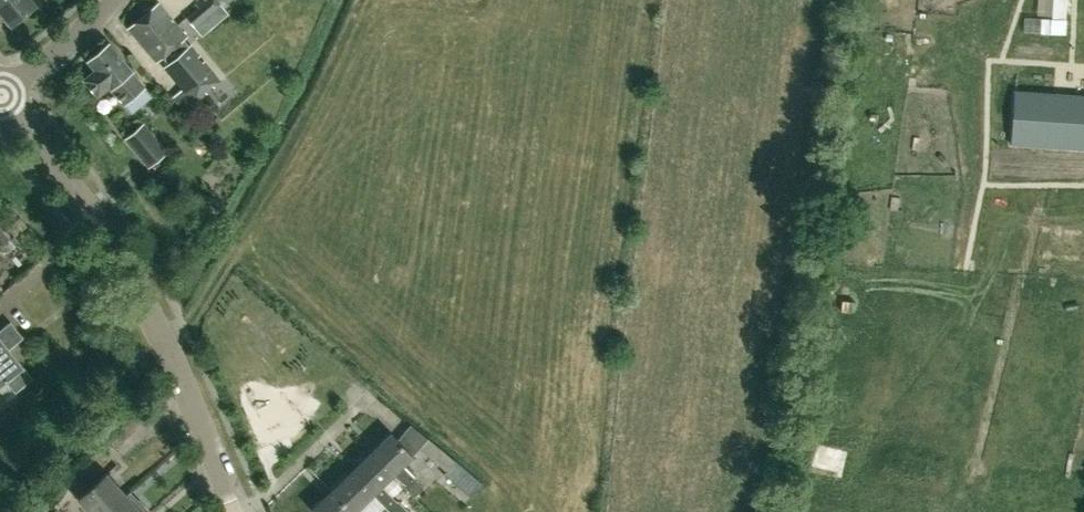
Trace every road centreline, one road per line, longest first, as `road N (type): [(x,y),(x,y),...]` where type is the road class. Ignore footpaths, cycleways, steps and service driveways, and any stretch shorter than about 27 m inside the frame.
road 1 (residential): [(233,511),(145,303),(86,207),(0,93)]
road 2 (residential): [(356,392),(364,400),(252,511)]
road 3 (residential): [(0,91),(113,0)]

